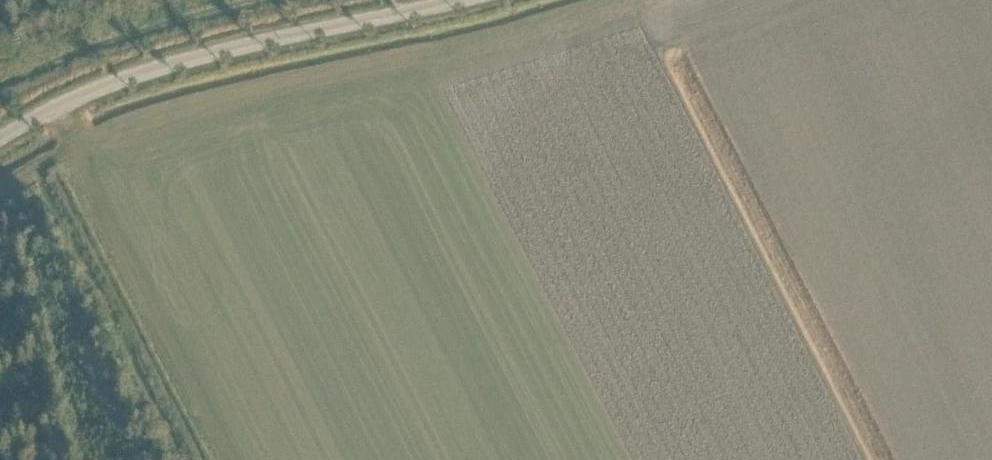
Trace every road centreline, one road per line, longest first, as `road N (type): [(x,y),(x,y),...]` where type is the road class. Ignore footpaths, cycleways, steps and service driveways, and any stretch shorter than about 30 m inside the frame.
road 1 (tertiary): [(0,141),(145,73),(463,0)]

